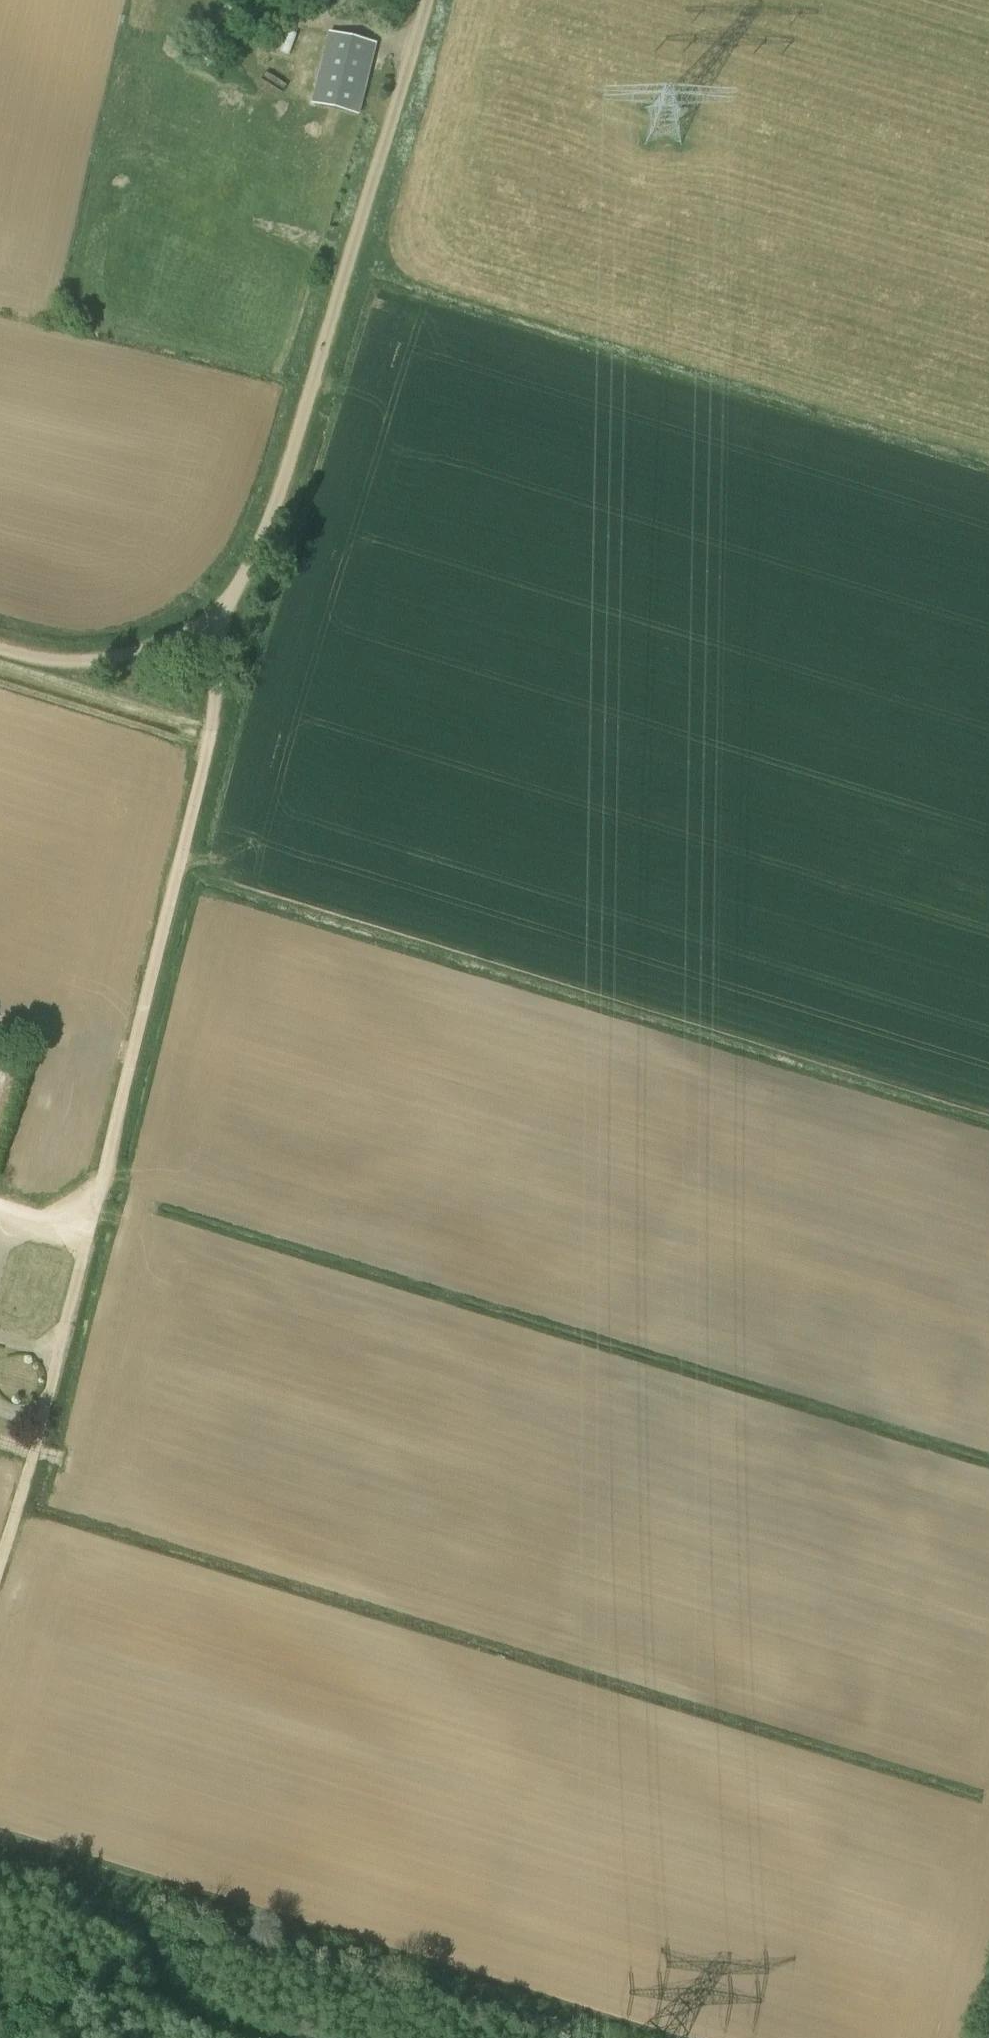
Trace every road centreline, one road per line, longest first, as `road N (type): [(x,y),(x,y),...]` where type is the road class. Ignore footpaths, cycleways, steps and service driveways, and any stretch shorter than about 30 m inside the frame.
road 1 (unclassified): [(430,0),(248,573),(207,622),(153,649),(78,660),(0,648)]

